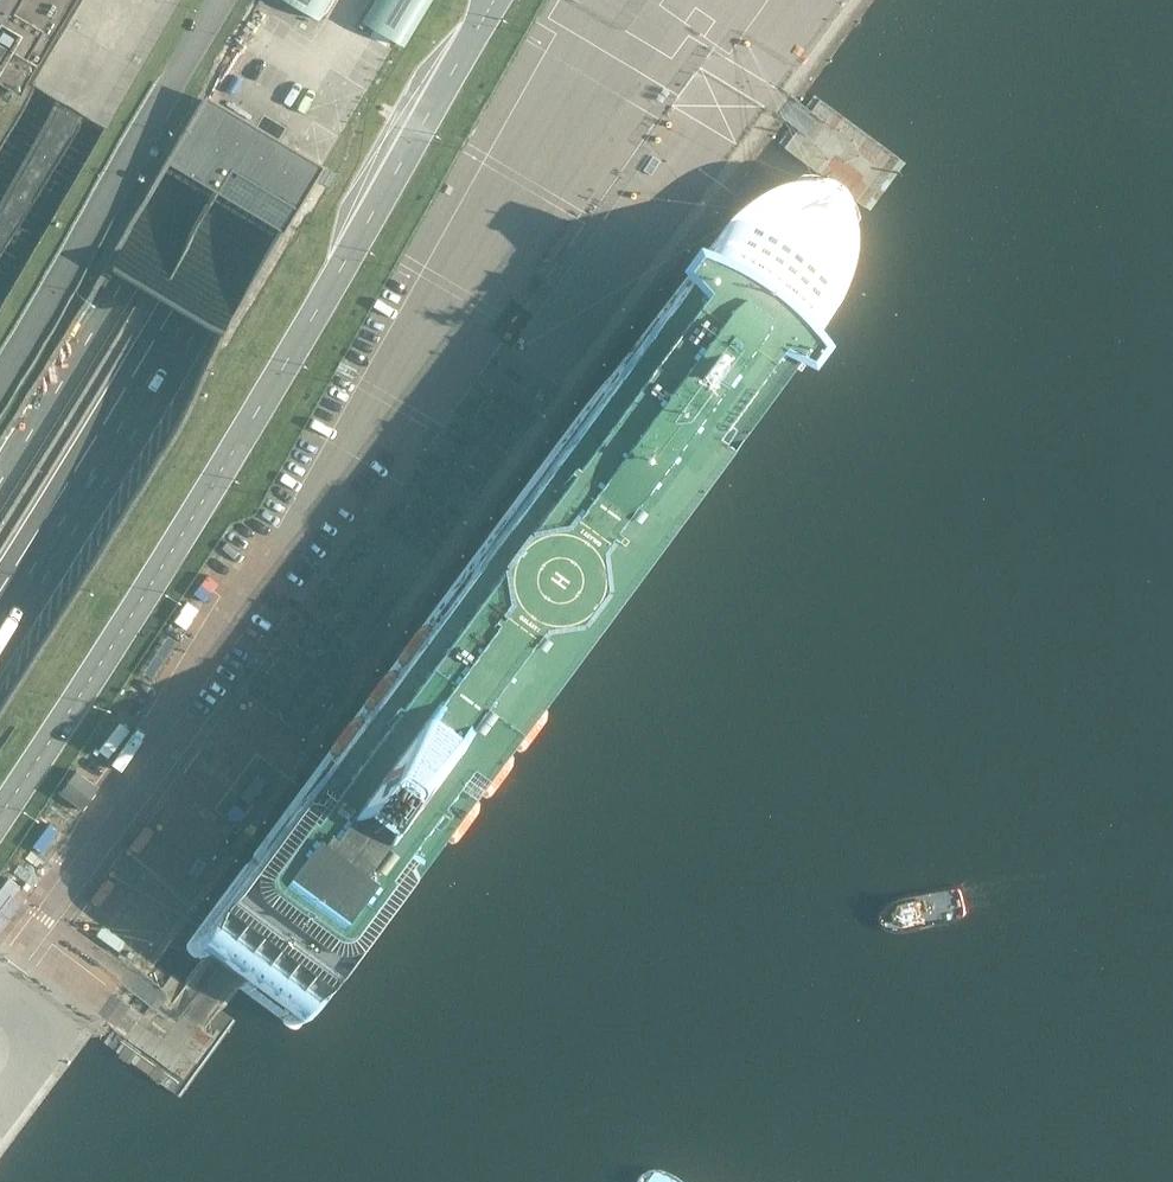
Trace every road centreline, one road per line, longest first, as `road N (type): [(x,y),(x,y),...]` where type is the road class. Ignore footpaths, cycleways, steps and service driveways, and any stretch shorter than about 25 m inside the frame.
road 1 (unclassified): [(0,814),(304,337),(494,0)]
road 2 (motorway): [(0,633),(388,0)]
road 3 (motorway): [(0,482),(295,0)]
road 4 (motorway): [(160,0),(0,272)]
road 5 (motorway): [(106,0),(0,181)]

